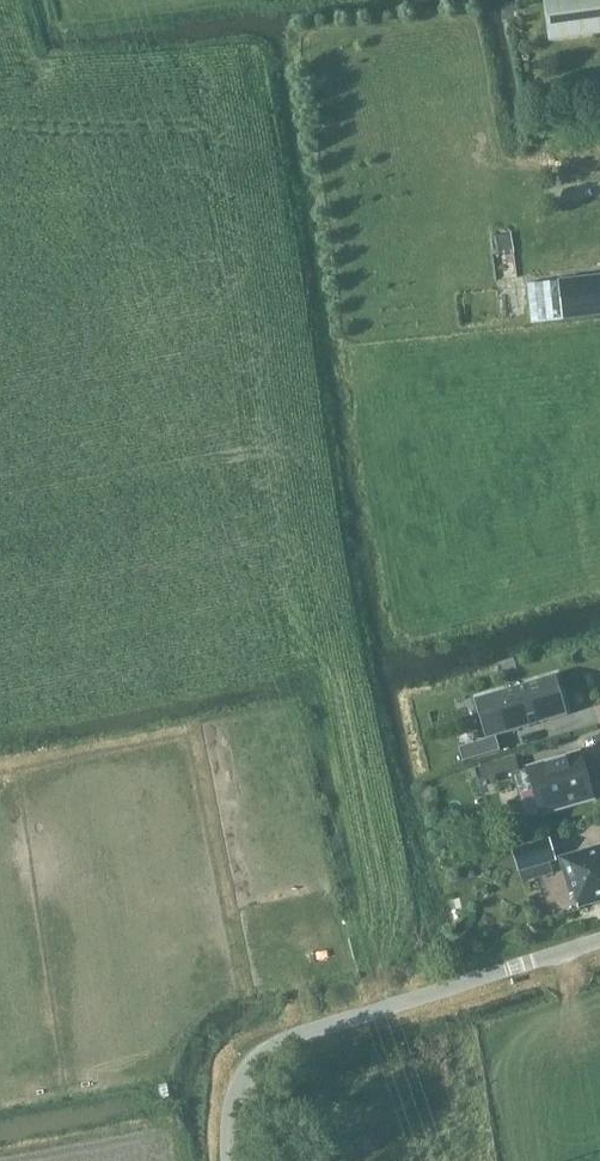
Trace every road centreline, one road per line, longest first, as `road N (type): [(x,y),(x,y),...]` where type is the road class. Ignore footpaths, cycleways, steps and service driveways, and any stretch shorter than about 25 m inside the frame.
road 1 (unclassified): [(228,1160),(233,1095),(283,1041),(507,971)]

